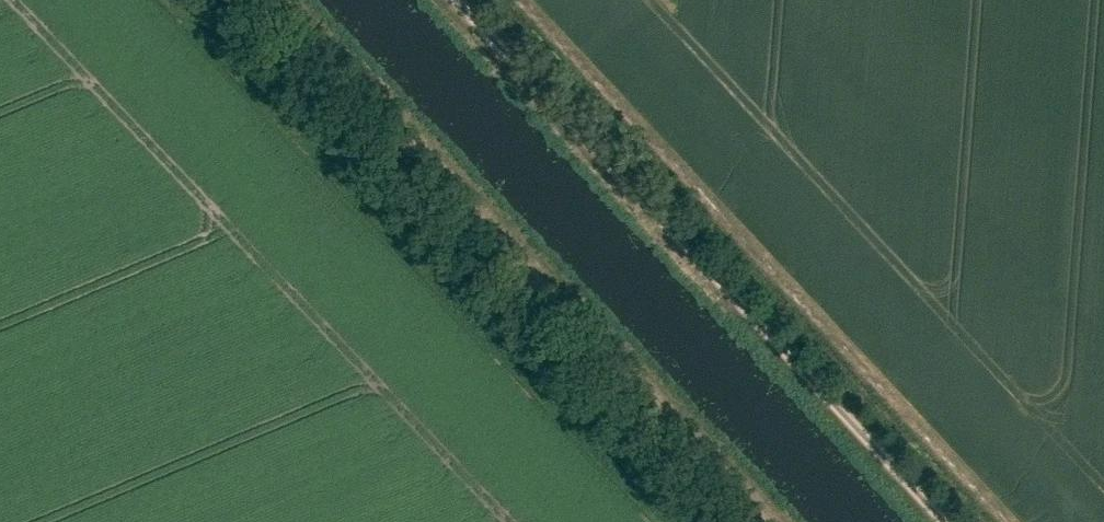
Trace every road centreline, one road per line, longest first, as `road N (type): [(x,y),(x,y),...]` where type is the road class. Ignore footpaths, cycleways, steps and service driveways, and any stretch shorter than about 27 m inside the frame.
road 1 (track): [(938,521),(447,0)]
road 2 (track): [(279,0),(759,521)]

